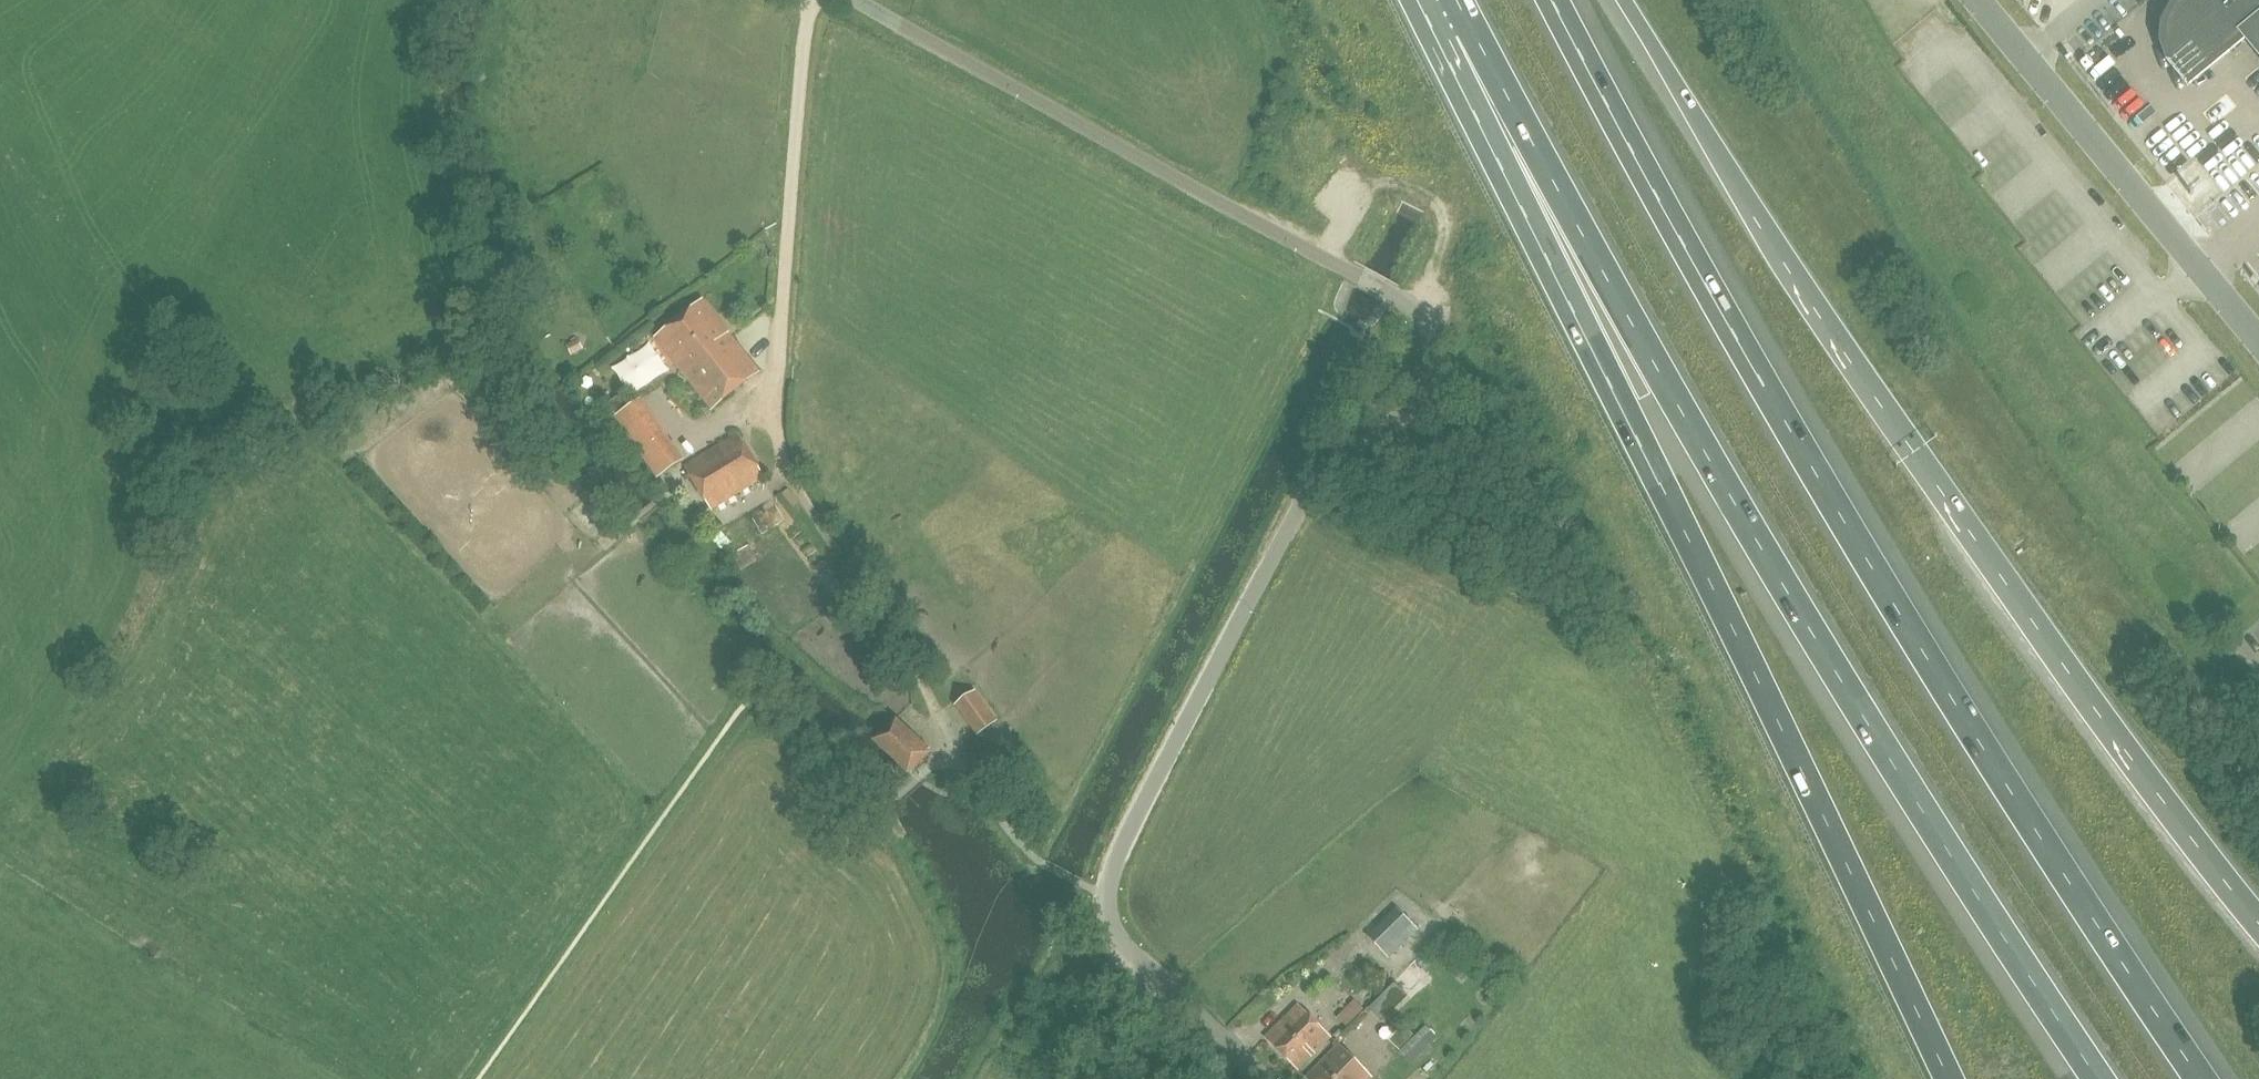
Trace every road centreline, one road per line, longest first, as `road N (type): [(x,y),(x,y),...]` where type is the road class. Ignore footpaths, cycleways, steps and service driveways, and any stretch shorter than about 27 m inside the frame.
road 1 (unclassified): [(1264,1078),(1110,926),(1104,896),(1132,825),(1308,482),(1421,388),(1434,353),(1422,321),(1398,295),(857,0)]
road 2 (motorway): [(2205,1078),(1921,648),(1692,259),(1553,0)]
road 3 (motorway): [(1472,33),(1745,524),(2098,1078)]
road 4 (motorway): [(1472,33),(1623,408),(1950,1078)]
road 5 (motorway): [(2258,917),(1994,561),(1801,281),(1625,0)]
road 6 (track): [(948,727),(797,487),(778,434),(810,0)]
road 7 (unclassified): [(2258,341),(1977,0)]

